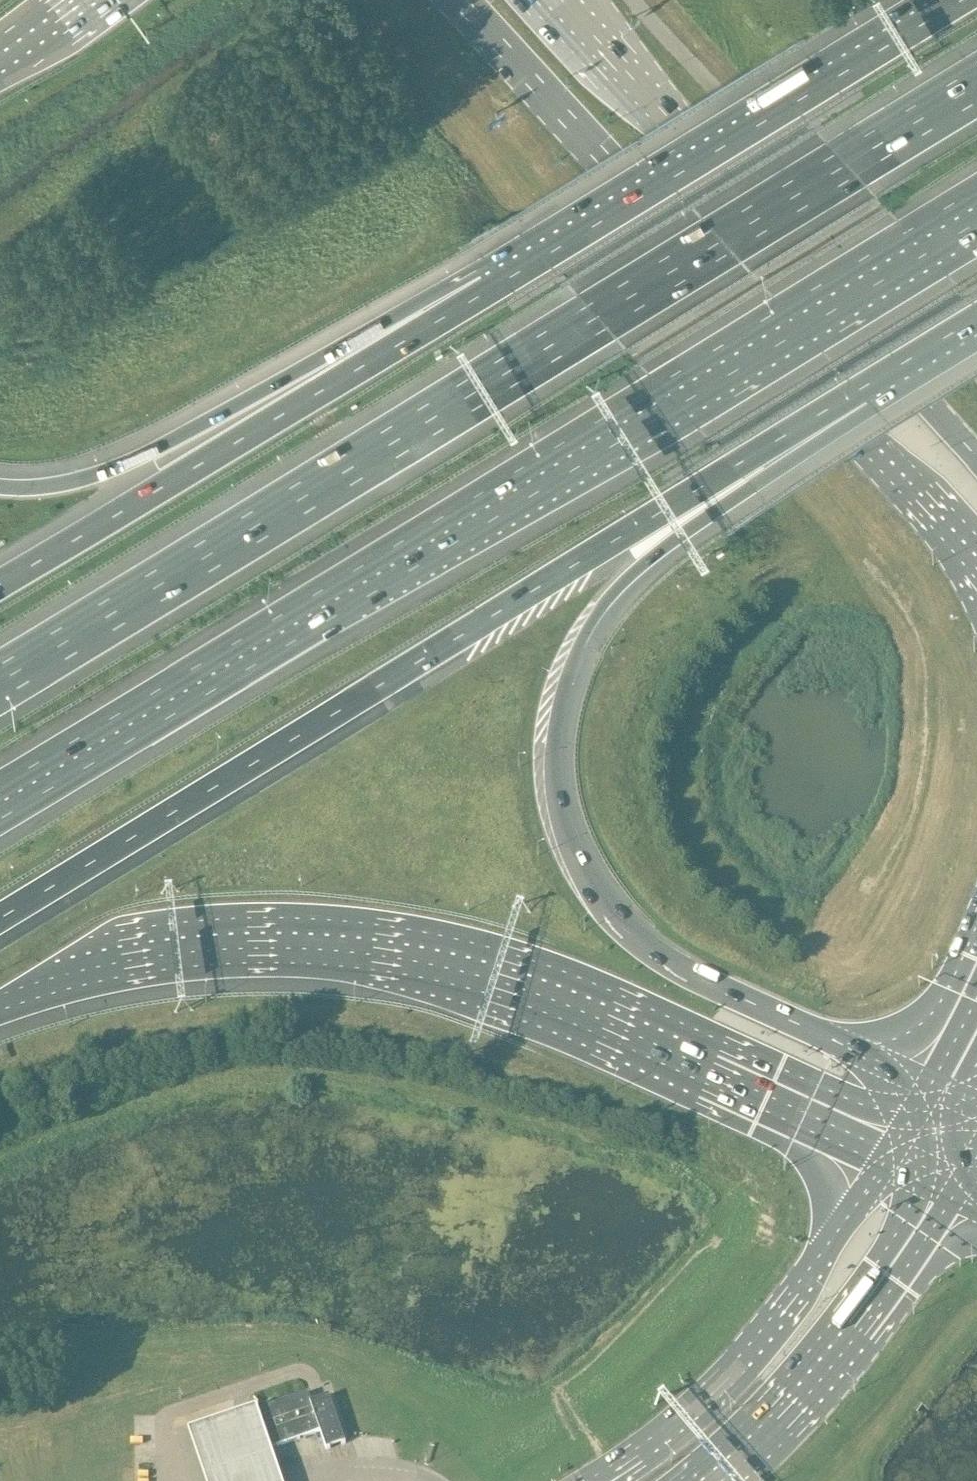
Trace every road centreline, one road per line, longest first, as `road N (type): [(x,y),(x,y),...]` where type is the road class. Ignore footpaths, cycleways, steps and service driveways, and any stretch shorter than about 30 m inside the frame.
road 1 (motorway): [(976,83),(0,680)]
road 2 (motorway): [(0,804),(976,214)]
road 3 (motorway): [(930,1085),(666,961),(611,917),(585,879),(556,796),(560,696),(584,637),(620,589),(802,453),(859,391)]
road 4 (motorway): [(0,917),(859,391)]
road 5 (motorway): [(0,1003),(149,946),(290,934),(363,944),(582,1006),(891,1147)]
road 6 (secondary): [(448,0),(976,571)]
road 7 (secondary): [(976,458),(559,0)]
road 8 (motorway): [(502,281),(0,582)]
road 9 (motorway): [(502,281),(421,301),(147,453),(79,480),(0,485)]
road 10 (motorway): [(961,0),(502,281)]
road 11 (secondary): [(891,1147),(747,1360),(691,1416),(597,1480)]
road 12 (secondary): [(704,1480),(793,1402),(848,1338),(960,1181)]
road 13 (motorway): [(859,391),(976,318)]

